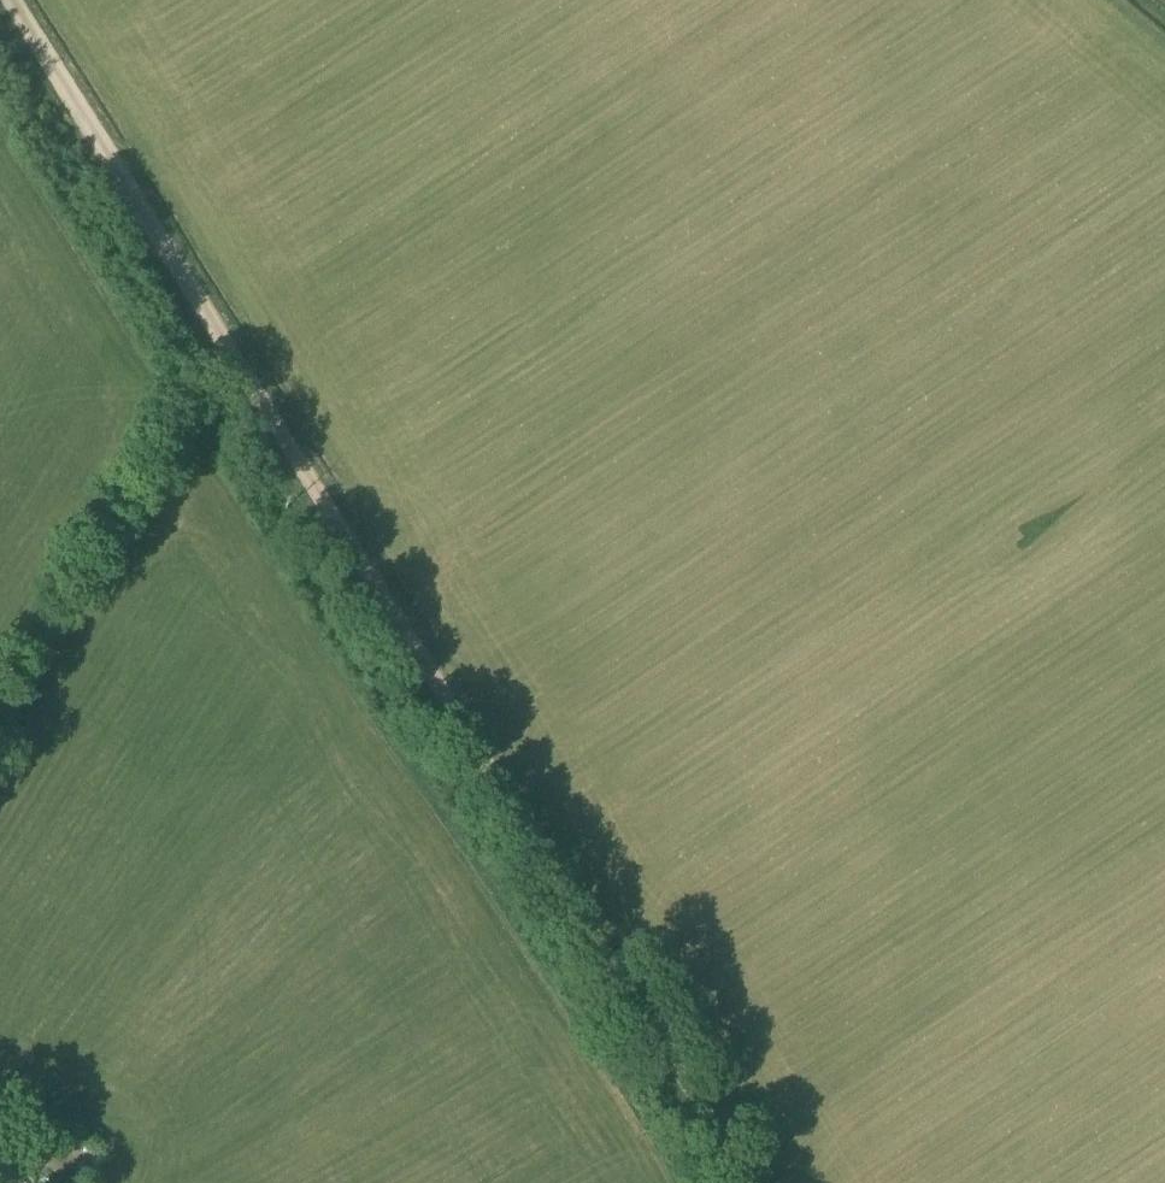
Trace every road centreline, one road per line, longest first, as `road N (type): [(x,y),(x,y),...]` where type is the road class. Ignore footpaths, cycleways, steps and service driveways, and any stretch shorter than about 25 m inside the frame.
road 1 (track): [(9,0),(738,1182)]

